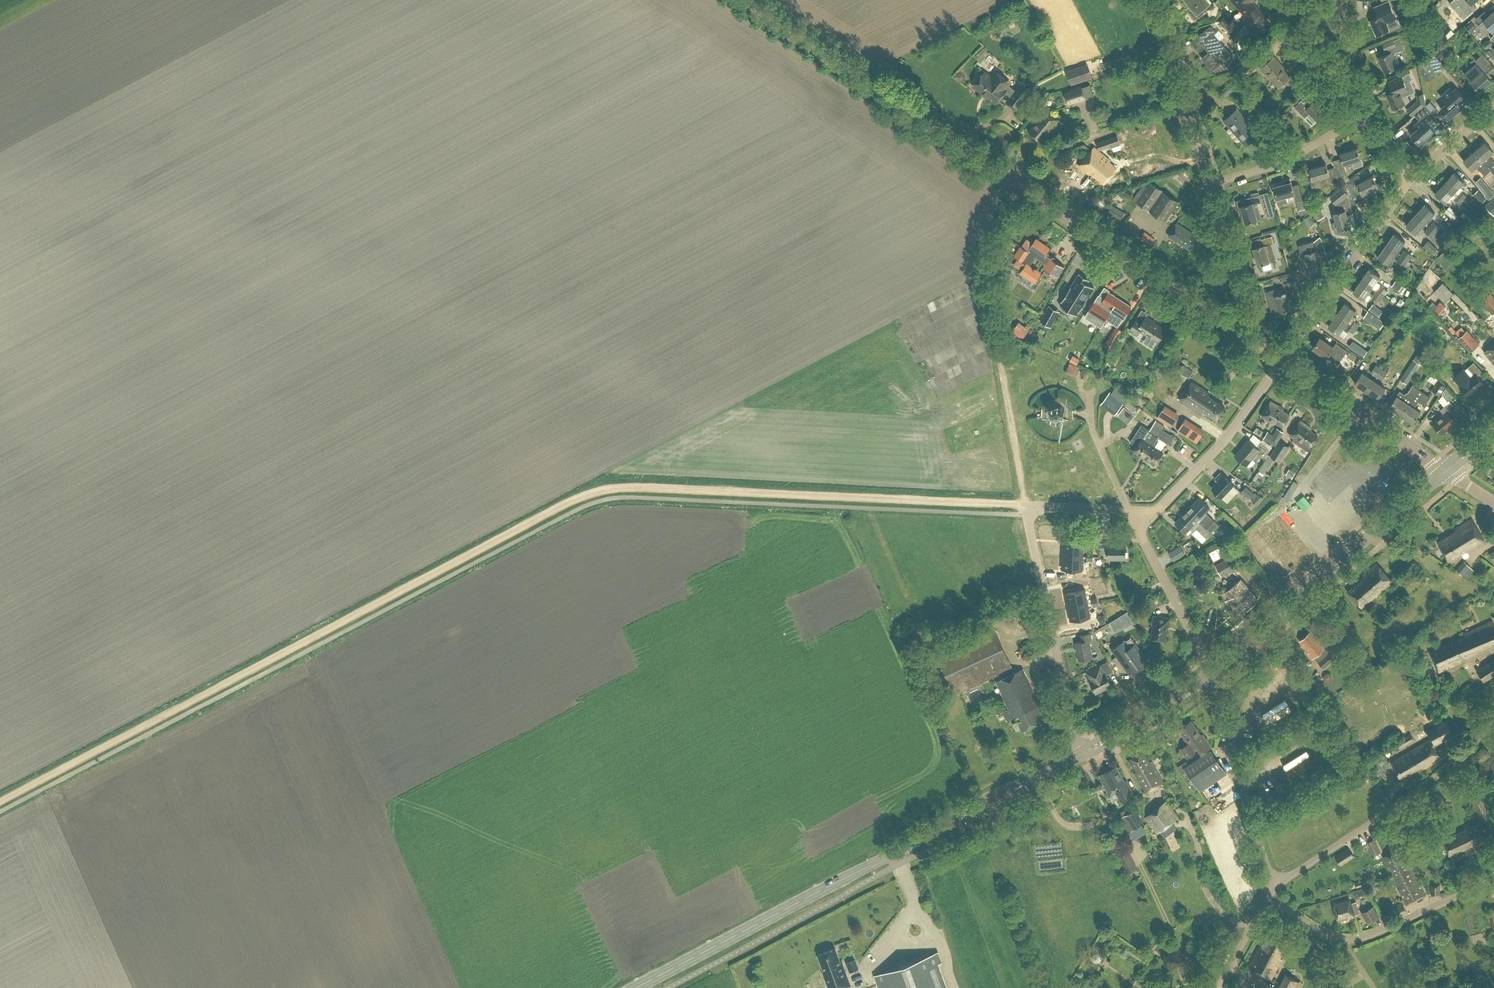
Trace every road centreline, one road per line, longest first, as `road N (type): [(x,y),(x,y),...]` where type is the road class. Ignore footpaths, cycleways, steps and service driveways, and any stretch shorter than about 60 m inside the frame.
road 1 (track): [(0,800),(603,489),(1024,503)]
road 2 (unclassified): [(1239,330),(741,0)]
road 3 (secondary): [(632,987),(1081,753)]
road 4 (track): [(1024,503),(984,263),(1018,187)]
road 5 (secondary): [(1210,674),(1445,469)]
road 6 (residential): [(1493,724),(1418,790),(1273,888)]
road 7 (residential): [(1273,888),(1282,904),(1345,939),(1493,879)]
road 8 (residential): [(1081,753),(1028,511)]
road 9 (residential): [(1129,511),(1155,510),(1233,427),(1283,356)]
road 10 (unclassified): [(1273,888),(1210,674)]
road 11 (residential): [(1283,356),(1411,178)]
road 12 (unclassified): [(1445,469),(1283,356)]
road 13 (unclassified): [(1208,184),(1154,0)]
road 14 (residential): [(1208,184),(1284,162),(1362,117)]
road 15 (residential): [(1205,658),(1129,511)]
road 16 (secondary): [(1081,753),(1210,674)]
road 17 (unclassified): [(1239,330),(1239,295),(1208,184)]

